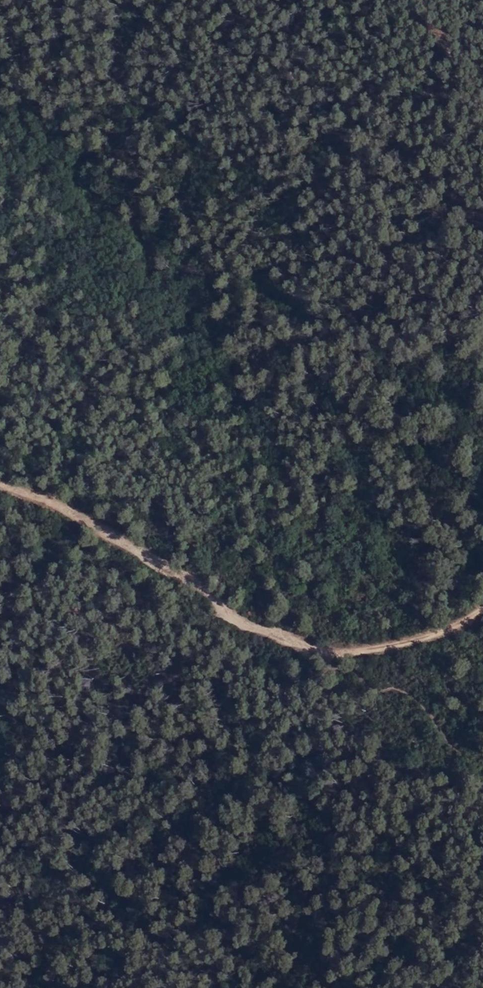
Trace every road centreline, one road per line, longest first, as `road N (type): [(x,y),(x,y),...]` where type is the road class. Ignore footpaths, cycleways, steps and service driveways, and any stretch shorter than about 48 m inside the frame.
road 1 (track): [(0,480),(183,575),(228,615),(333,652),(420,638),(482,606)]

